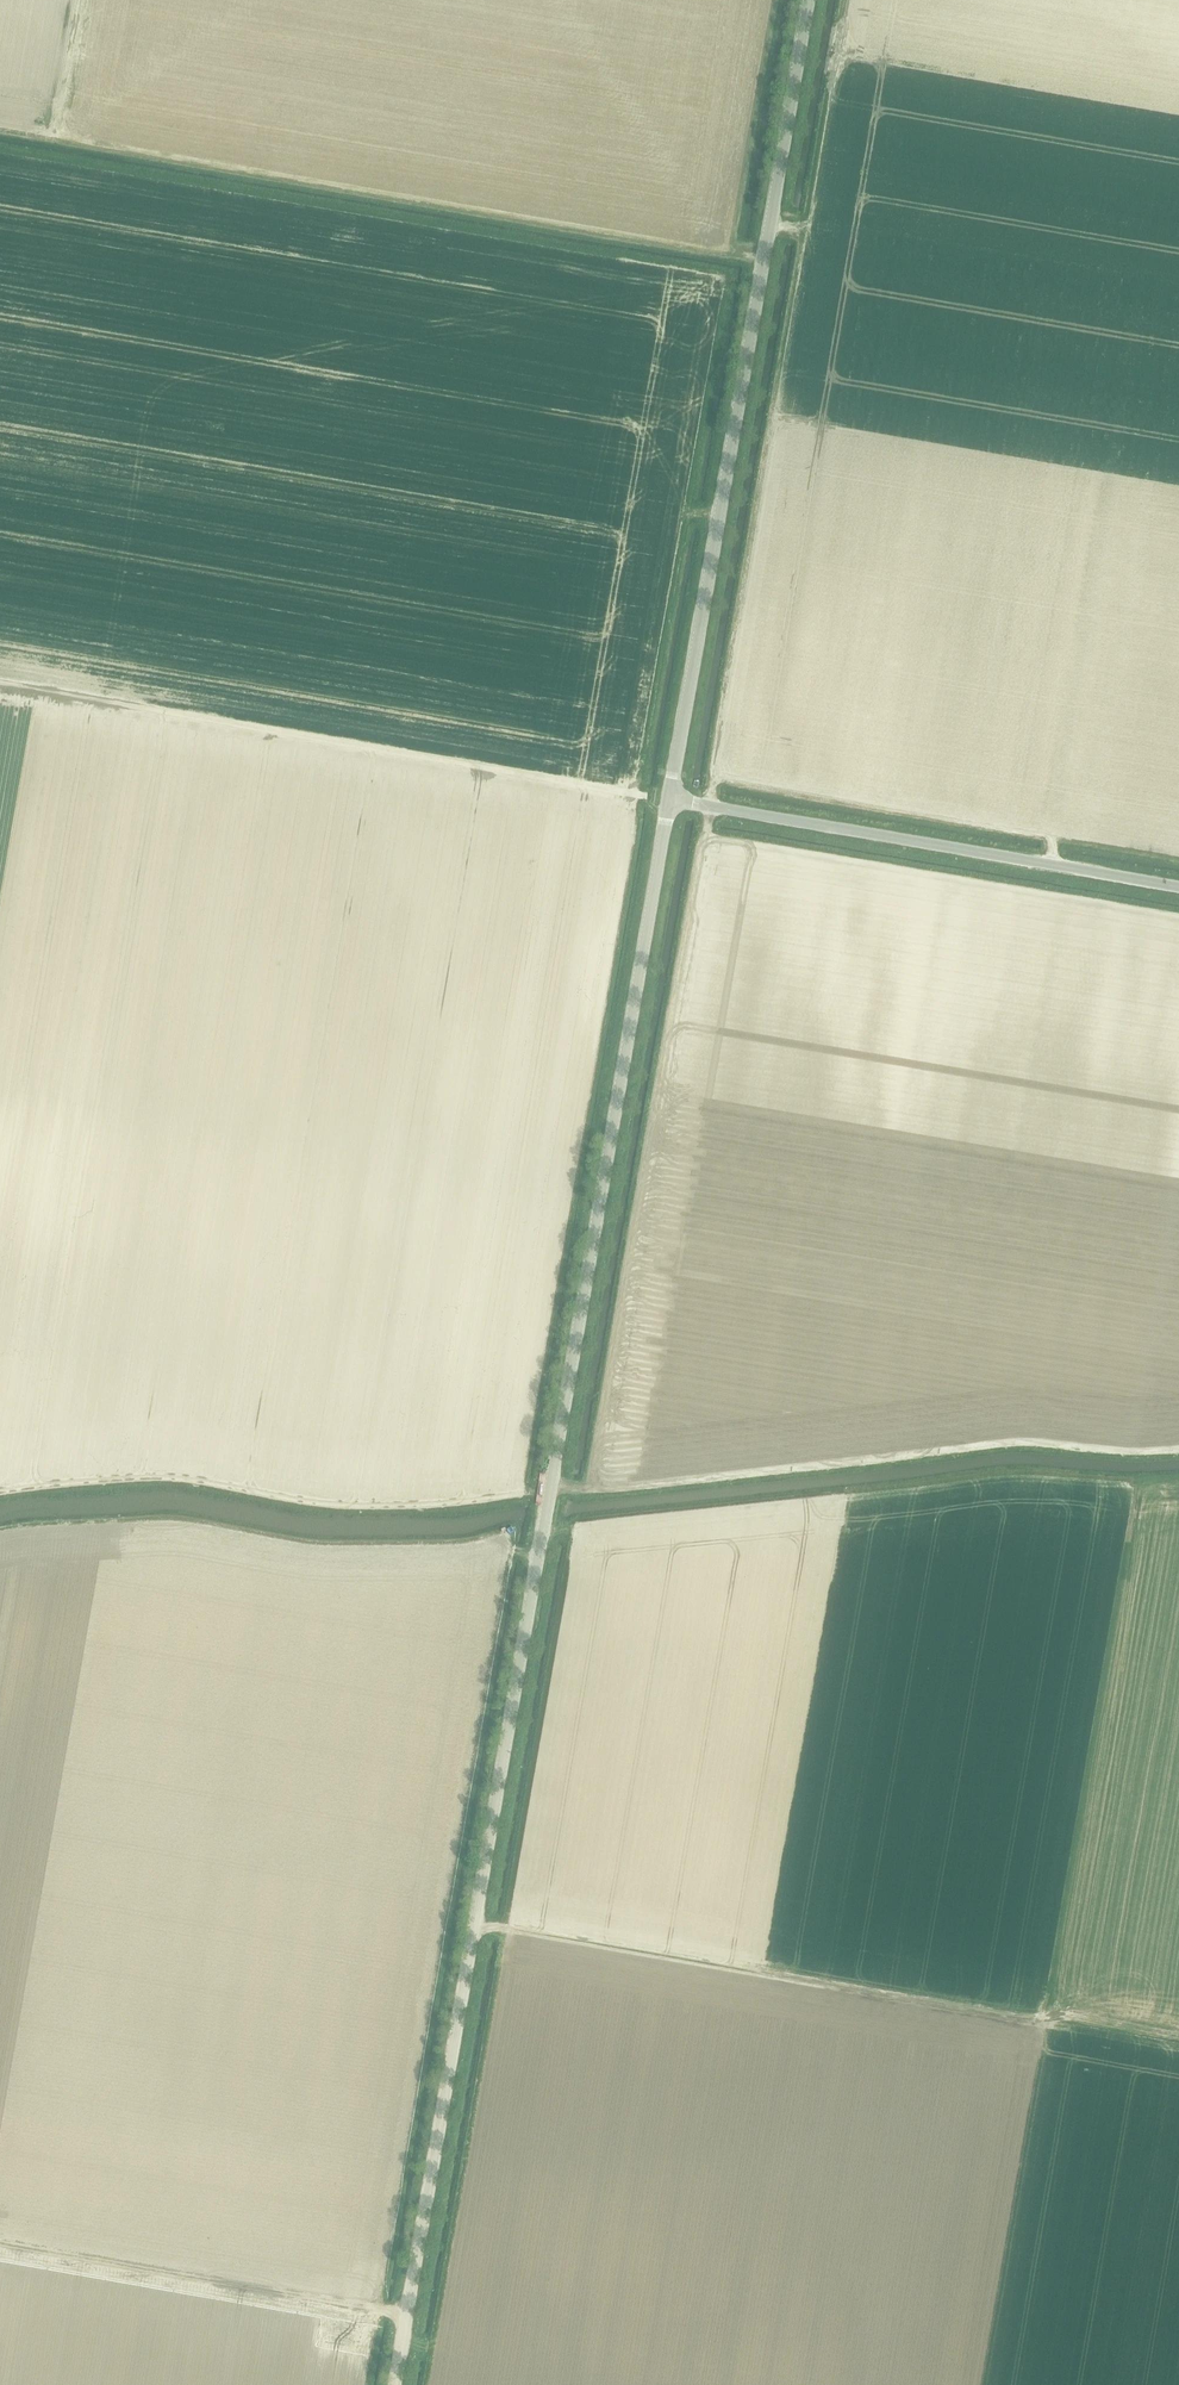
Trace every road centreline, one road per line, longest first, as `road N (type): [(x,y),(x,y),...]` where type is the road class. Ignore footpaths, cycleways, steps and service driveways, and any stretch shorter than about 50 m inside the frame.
road 1 (unclassified): [(393,2384),(668,800)]
road 2 (unclassified): [(668,800),(807,0)]
road 3 (track): [(643,796),(0,684)]
road 4 (track): [(1040,2022),(474,1922)]
road 5 (unclassified): [(1178,889),(668,800)]
road 6 (track): [(0,2241),(405,2314)]

